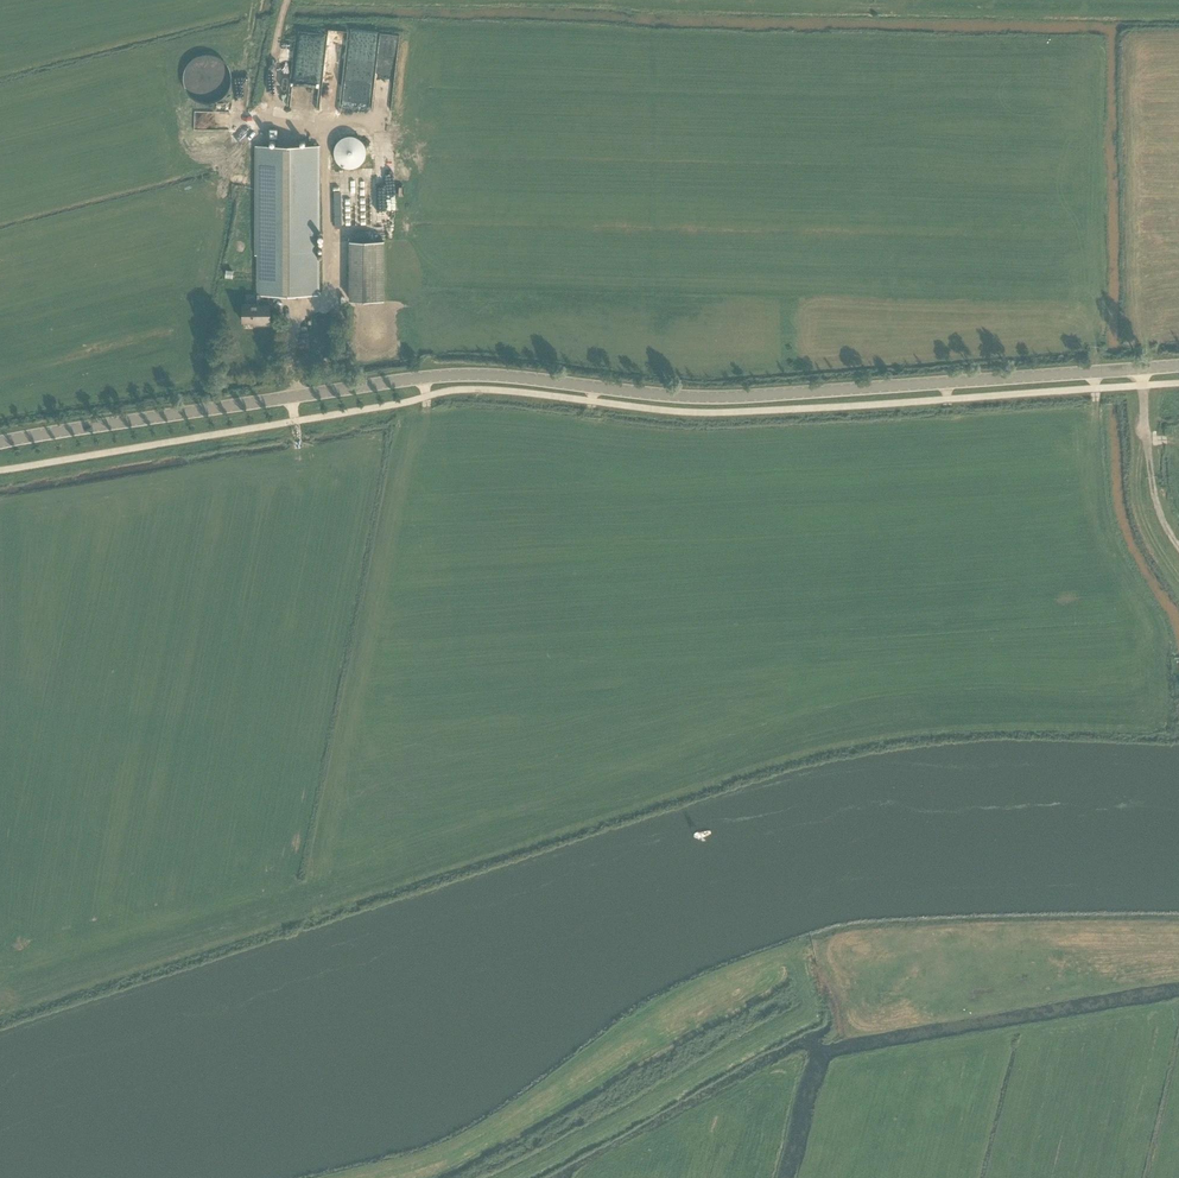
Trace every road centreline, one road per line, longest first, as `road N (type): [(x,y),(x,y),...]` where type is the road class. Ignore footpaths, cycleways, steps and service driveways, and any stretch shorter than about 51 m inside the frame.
road 1 (tertiary): [(0,442),(460,375),(699,399),(1178,366)]

